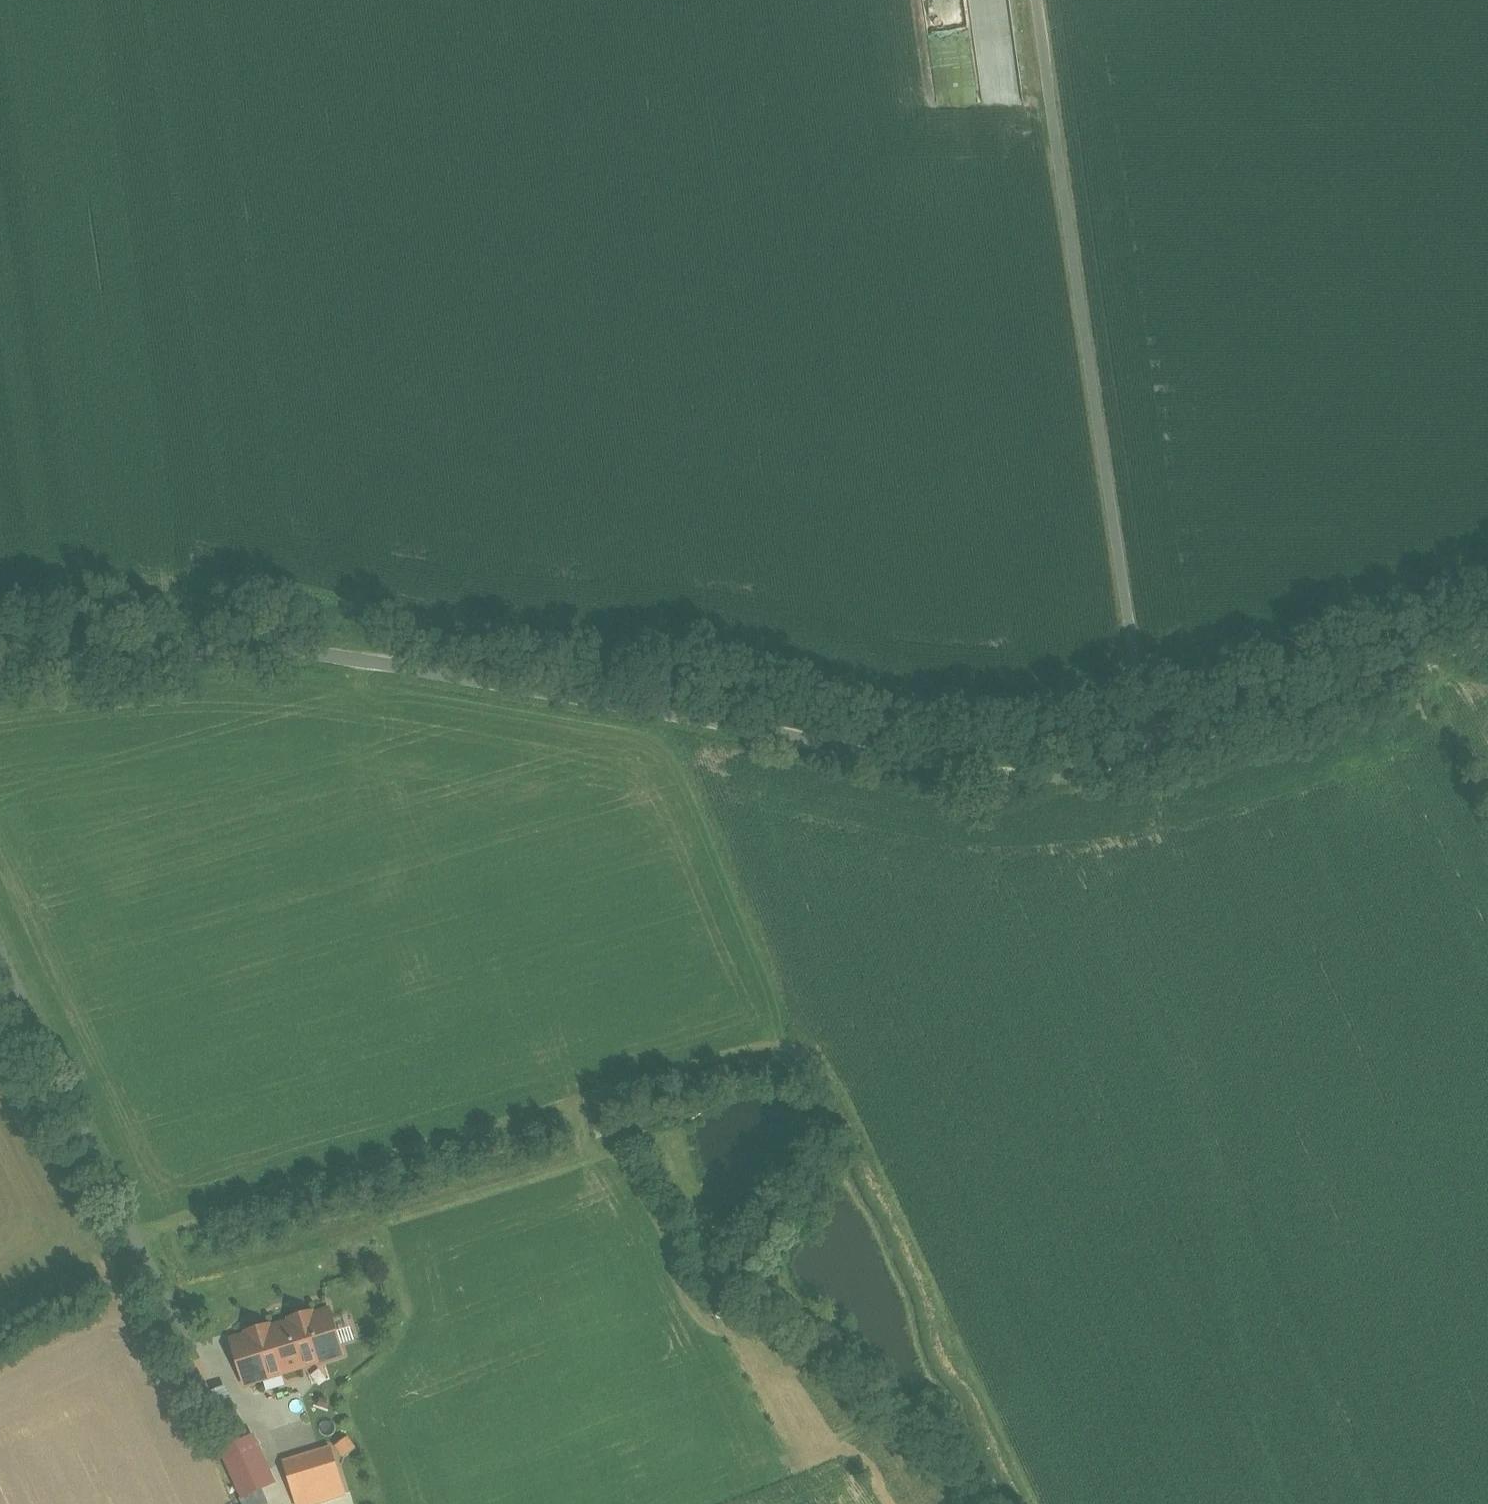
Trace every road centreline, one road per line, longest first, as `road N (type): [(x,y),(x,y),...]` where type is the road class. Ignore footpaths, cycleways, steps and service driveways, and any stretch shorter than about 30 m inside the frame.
road 1 (unclassified): [(1140,745),(1037,753),(462,672),(236,631),(0,632)]
road 2 (unclassified): [(1140,745),(1041,0)]
road 3 (unclassified): [(1487,599),(1140,745)]

